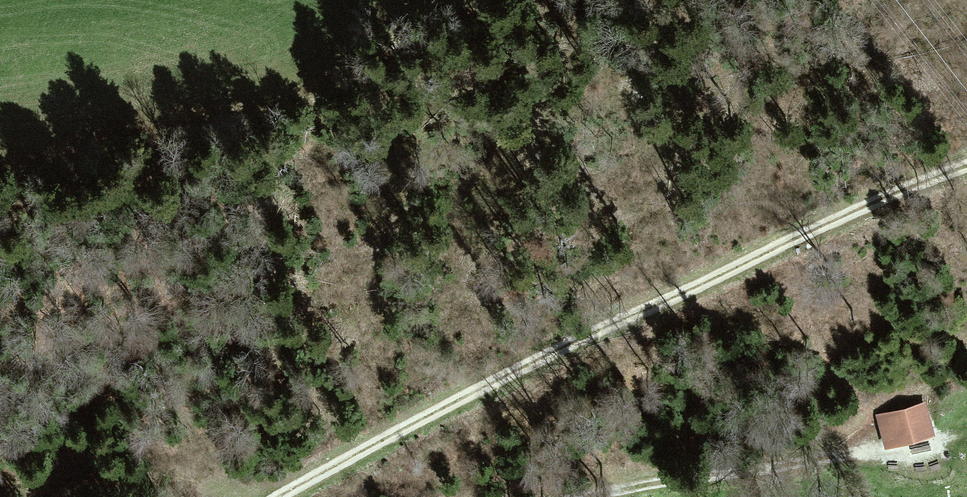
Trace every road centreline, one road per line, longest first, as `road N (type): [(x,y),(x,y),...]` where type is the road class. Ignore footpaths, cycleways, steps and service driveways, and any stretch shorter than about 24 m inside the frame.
road 1 (track): [(966,165),(778,242),(272,496)]
road 2 (track): [(587,496),(852,451)]
road 3 (track): [(213,496),(179,475),(0,461)]

